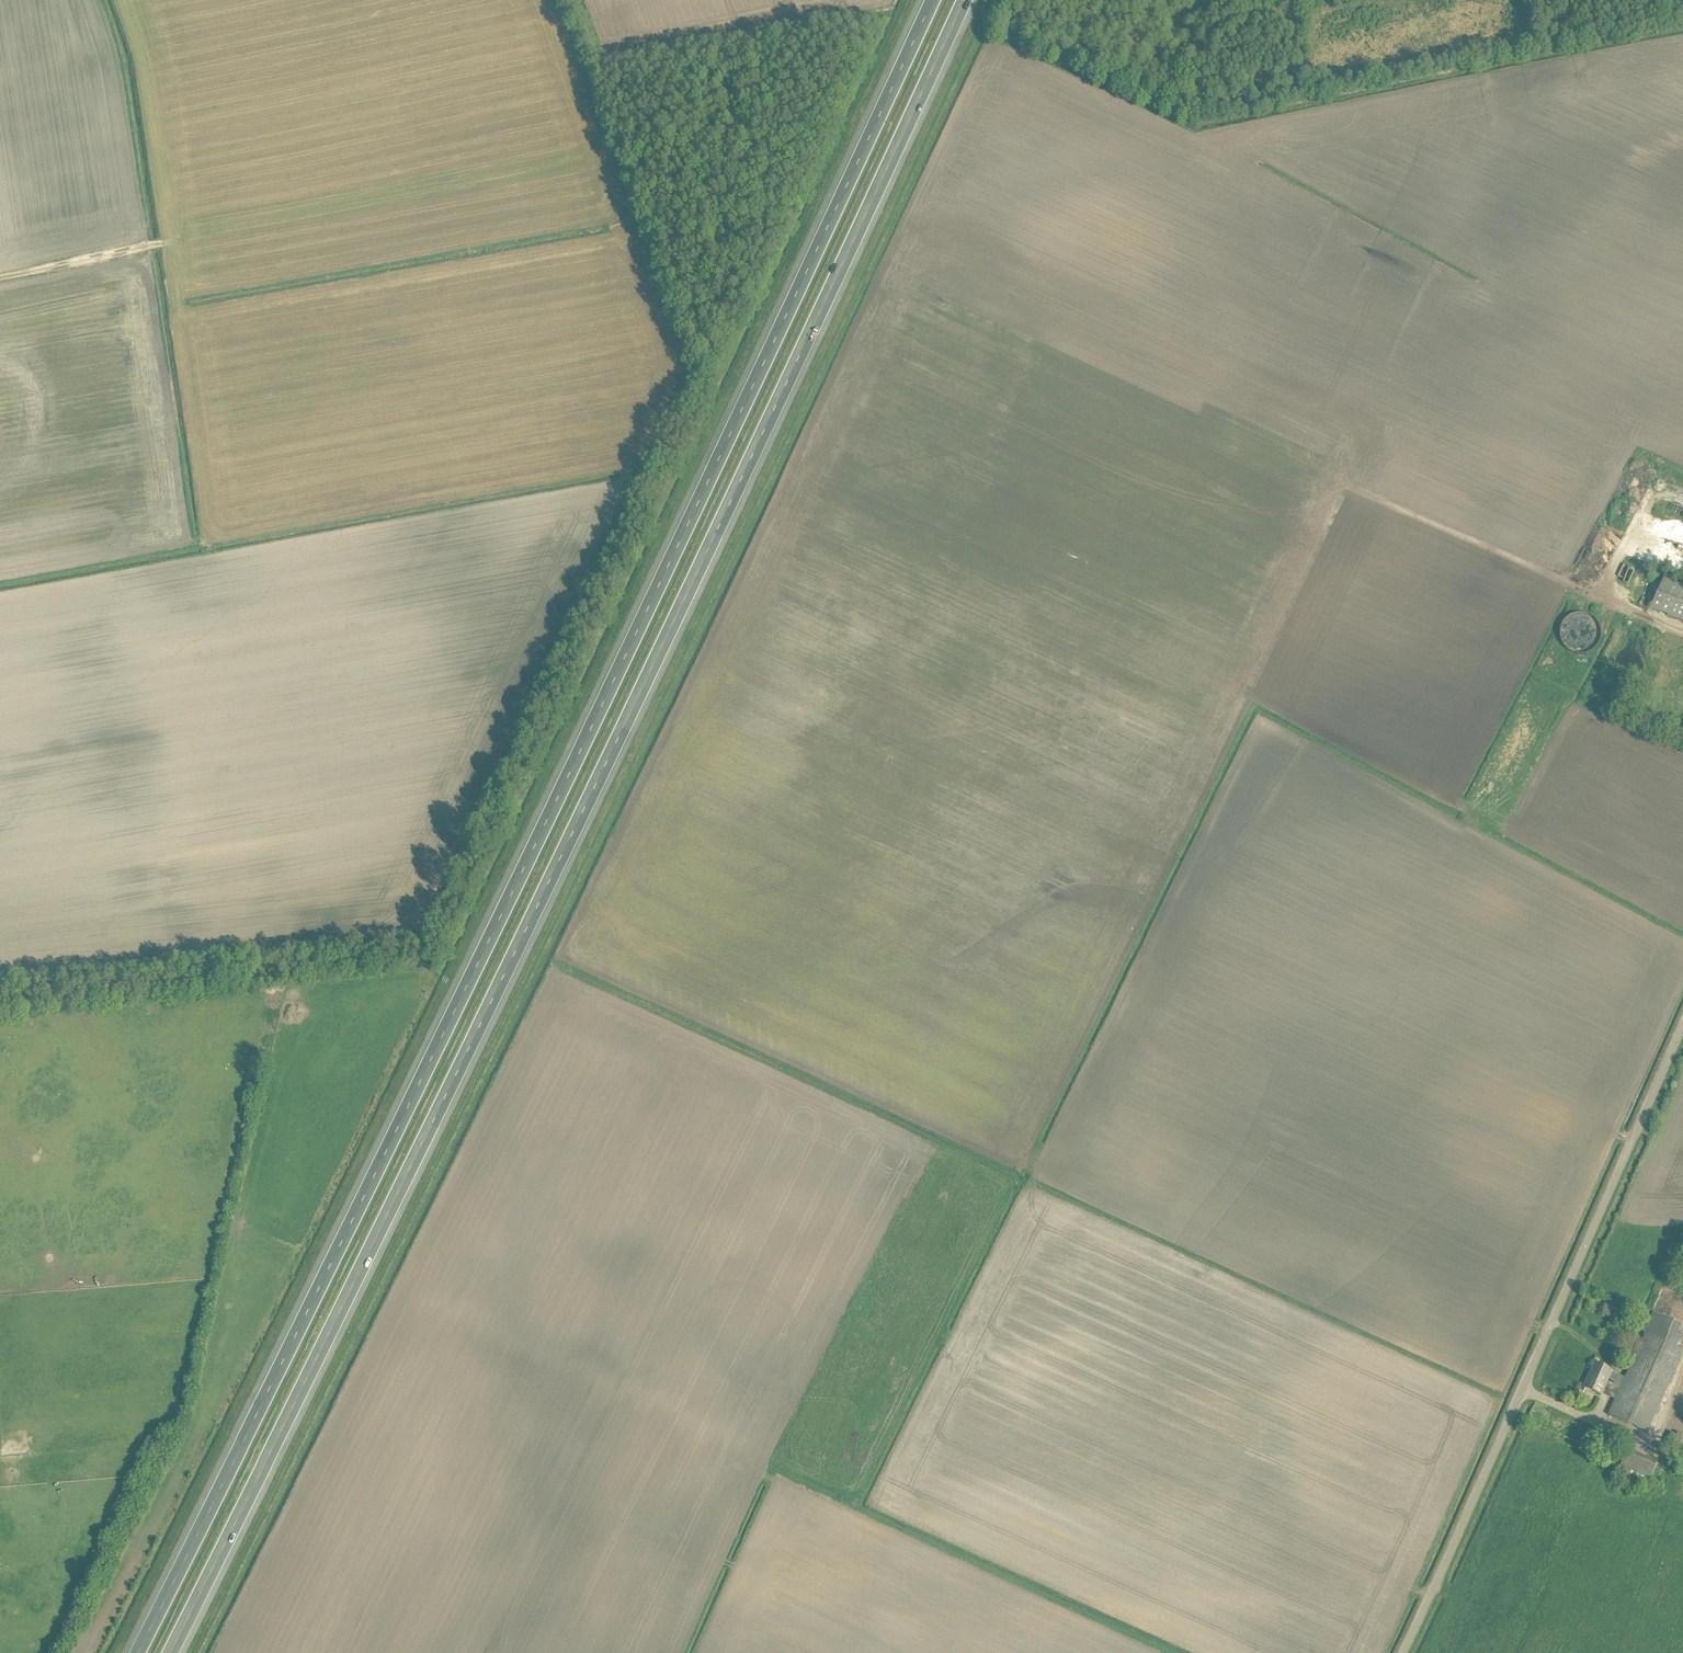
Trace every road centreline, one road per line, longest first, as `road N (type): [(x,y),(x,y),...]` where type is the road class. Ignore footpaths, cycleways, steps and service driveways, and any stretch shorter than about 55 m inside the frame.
road 1 (motorway): [(934,0),(589,733),(137,1652)]
road 2 (motorway): [(172,1652),(613,750),(967,0)]
road 3 (unclassified): [(1682,1024),(1401,1652)]
road 4 (track): [(0,278),(167,242)]

